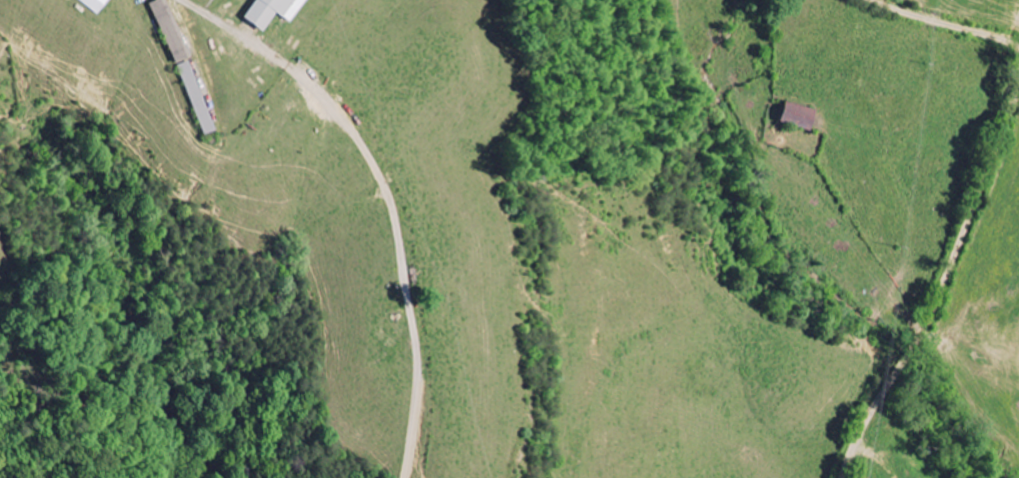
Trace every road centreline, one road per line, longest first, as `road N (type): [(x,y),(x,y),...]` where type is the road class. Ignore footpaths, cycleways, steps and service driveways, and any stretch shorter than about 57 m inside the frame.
road 1 (residential): [(843,477),(869,416),(936,309),(1018,95)]
road 2 (residential): [(1018,51),(992,34),(877,0)]

